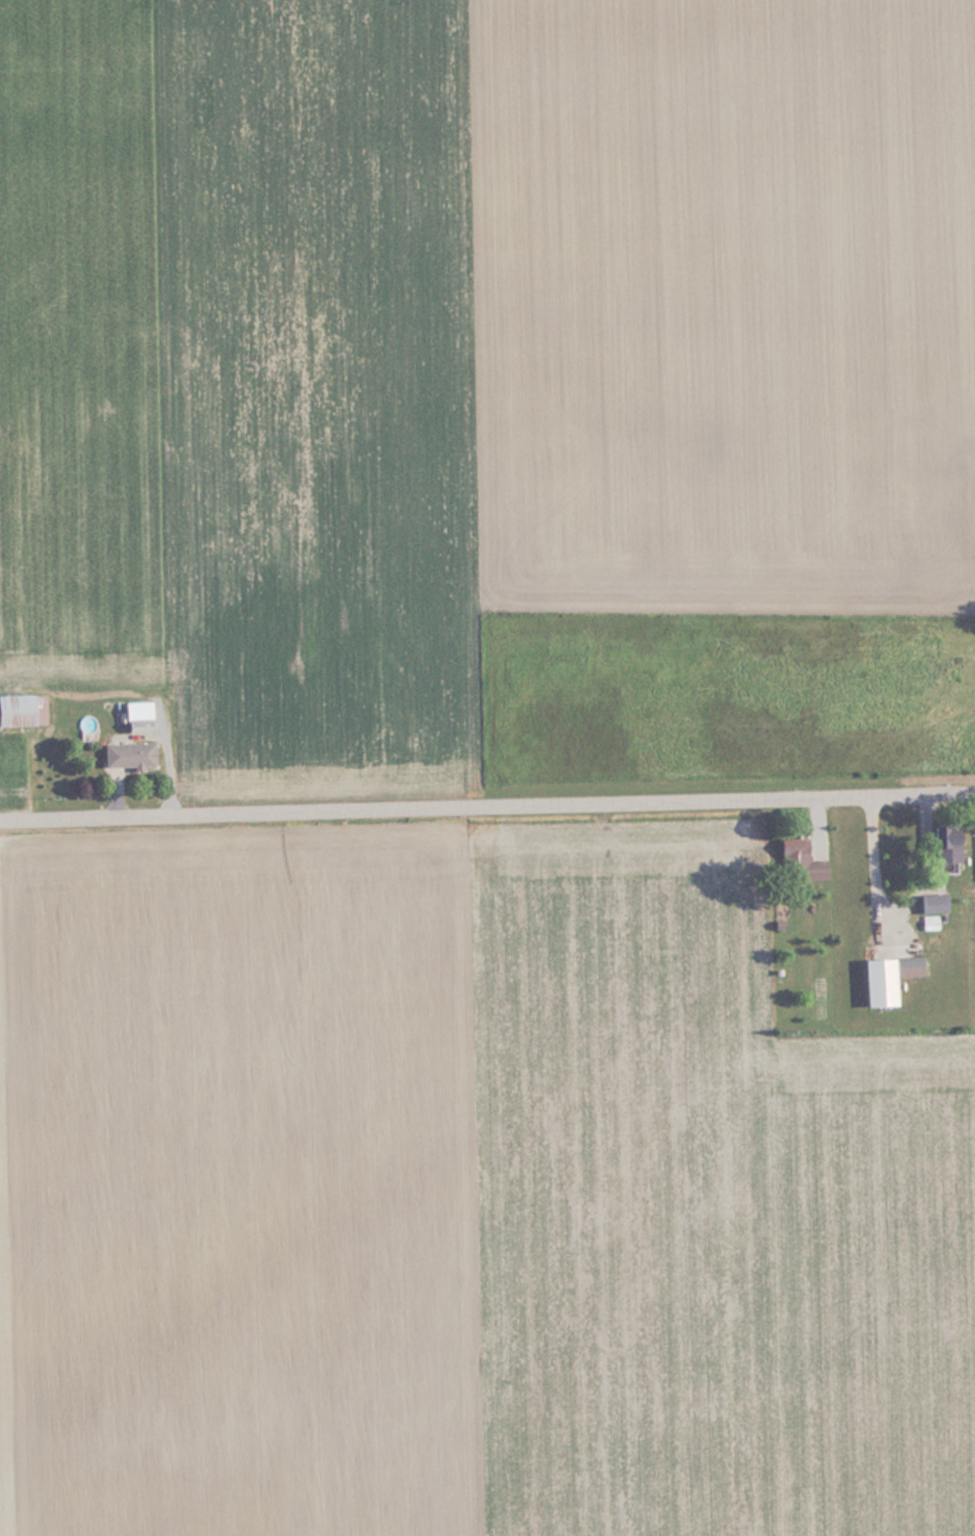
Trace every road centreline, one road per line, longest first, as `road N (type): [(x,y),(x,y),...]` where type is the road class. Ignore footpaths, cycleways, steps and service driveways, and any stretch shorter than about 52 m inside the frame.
road 1 (secondary): [(0,824),(974,794)]

